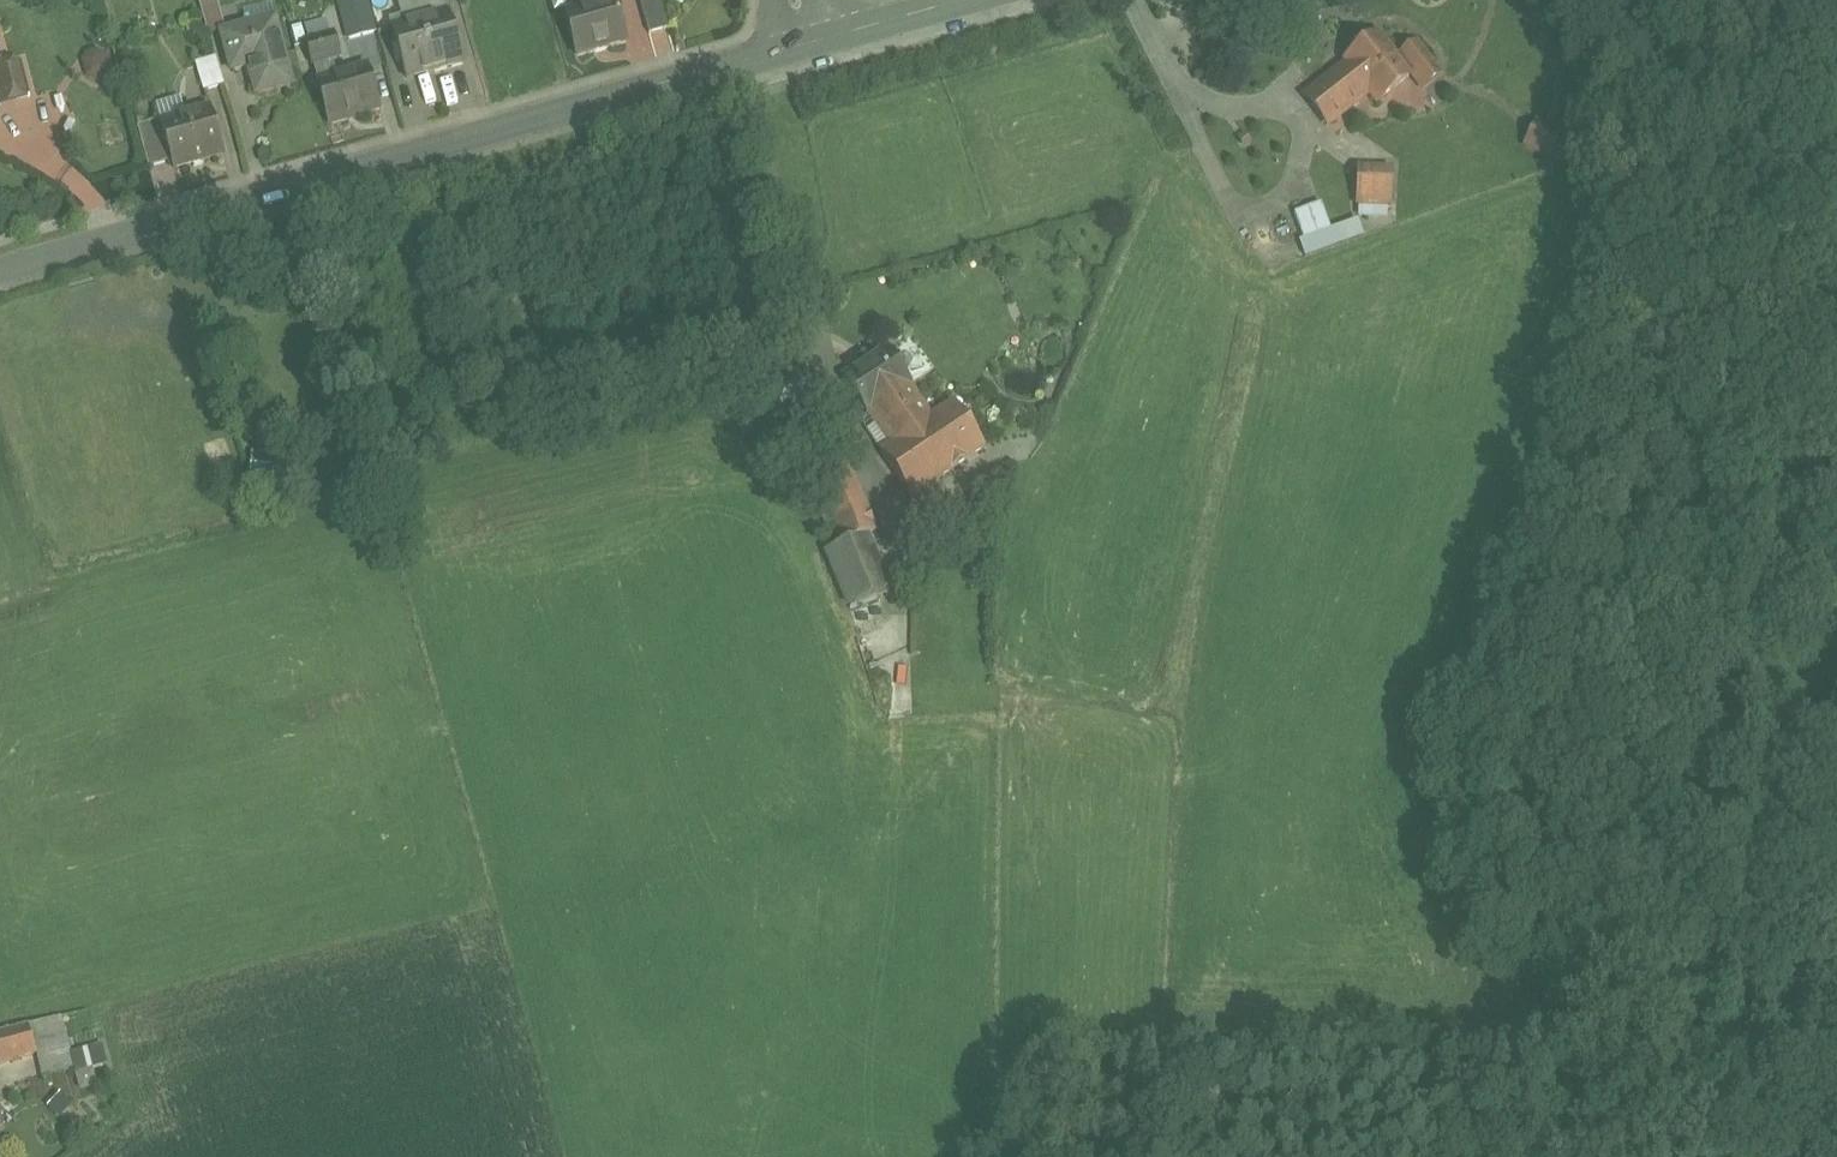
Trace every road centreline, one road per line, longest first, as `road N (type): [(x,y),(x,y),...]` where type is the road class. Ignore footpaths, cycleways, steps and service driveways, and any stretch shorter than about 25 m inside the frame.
road 1 (residential): [(0,272),(810,45)]
road 2 (residential): [(810,45),(960,0)]

